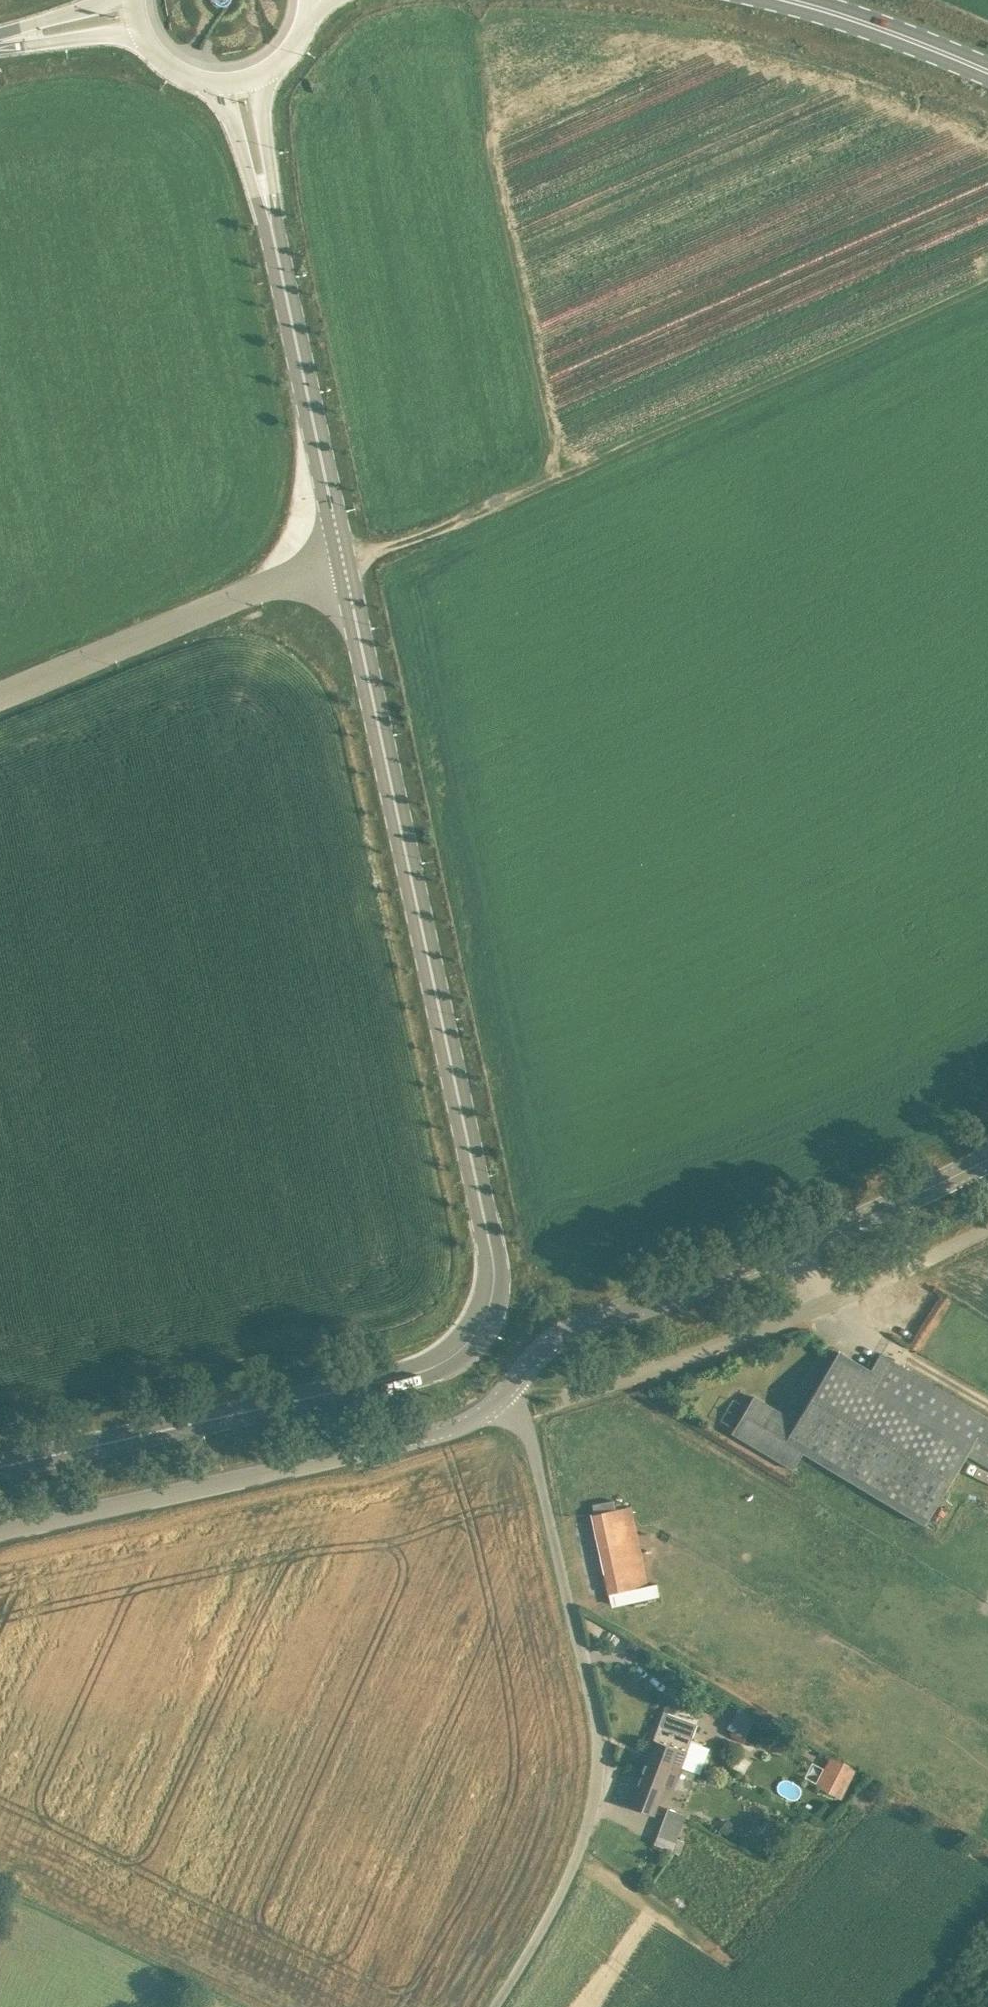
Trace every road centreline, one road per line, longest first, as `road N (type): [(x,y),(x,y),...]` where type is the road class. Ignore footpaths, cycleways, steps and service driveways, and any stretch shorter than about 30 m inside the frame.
road 1 (secondary): [(343,549),(495,1266),(484,1325)]
road 2 (track): [(346,566),(468,520),(987,284)]
road 3 (unclassified): [(498,2006),(558,1905),(598,1794),(595,1727),(530,1434),(502,1396)]
road 4 (unclassified): [(502,1396),(562,1336),(870,1214),(987,1157)]
road 5 (unclassified): [(0,1532),(456,1425),(502,1396)]
road 6 (secondary): [(0,1461),(425,1366),(463,1350),(484,1325)]
road 7 (unclassified): [(0,694),(343,549)]
road 8 (secondary): [(264,198),(343,549)]
road 9 (primary): [(792,0),(987,71)]
road 10 (primary): [(0,47),(142,35)]
road 11 (secondary): [(264,198),(269,153),(260,74)]
road 12 (secondary): [(223,83),(240,148),(264,198)]

